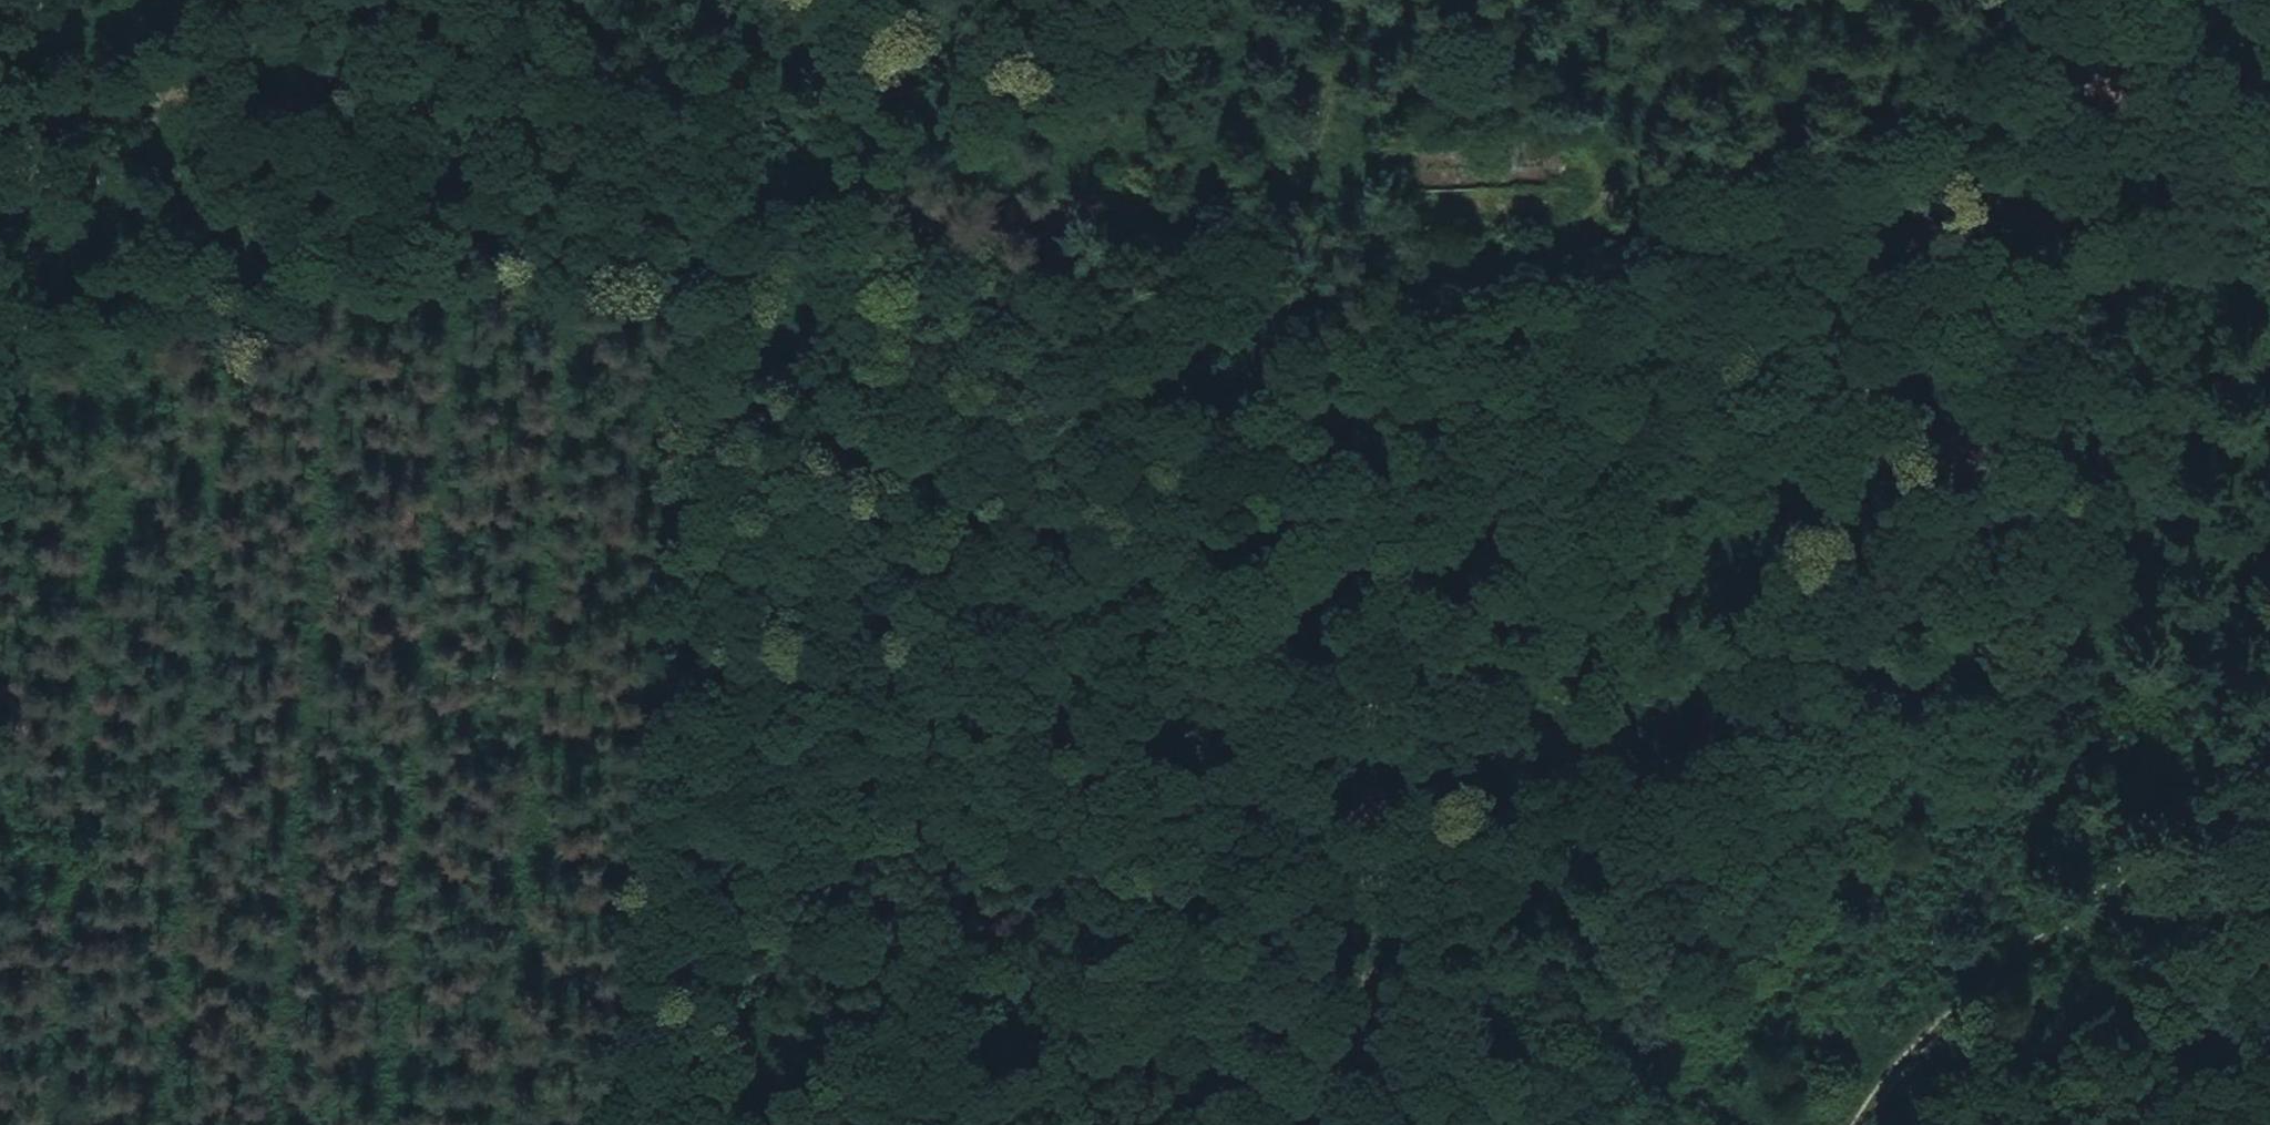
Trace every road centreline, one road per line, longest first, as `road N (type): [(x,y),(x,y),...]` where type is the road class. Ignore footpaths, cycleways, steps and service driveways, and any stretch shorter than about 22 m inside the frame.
road 1 (track): [(1859,1124),(1969,1004),(2077,922),(2193,817),(2269,699)]

